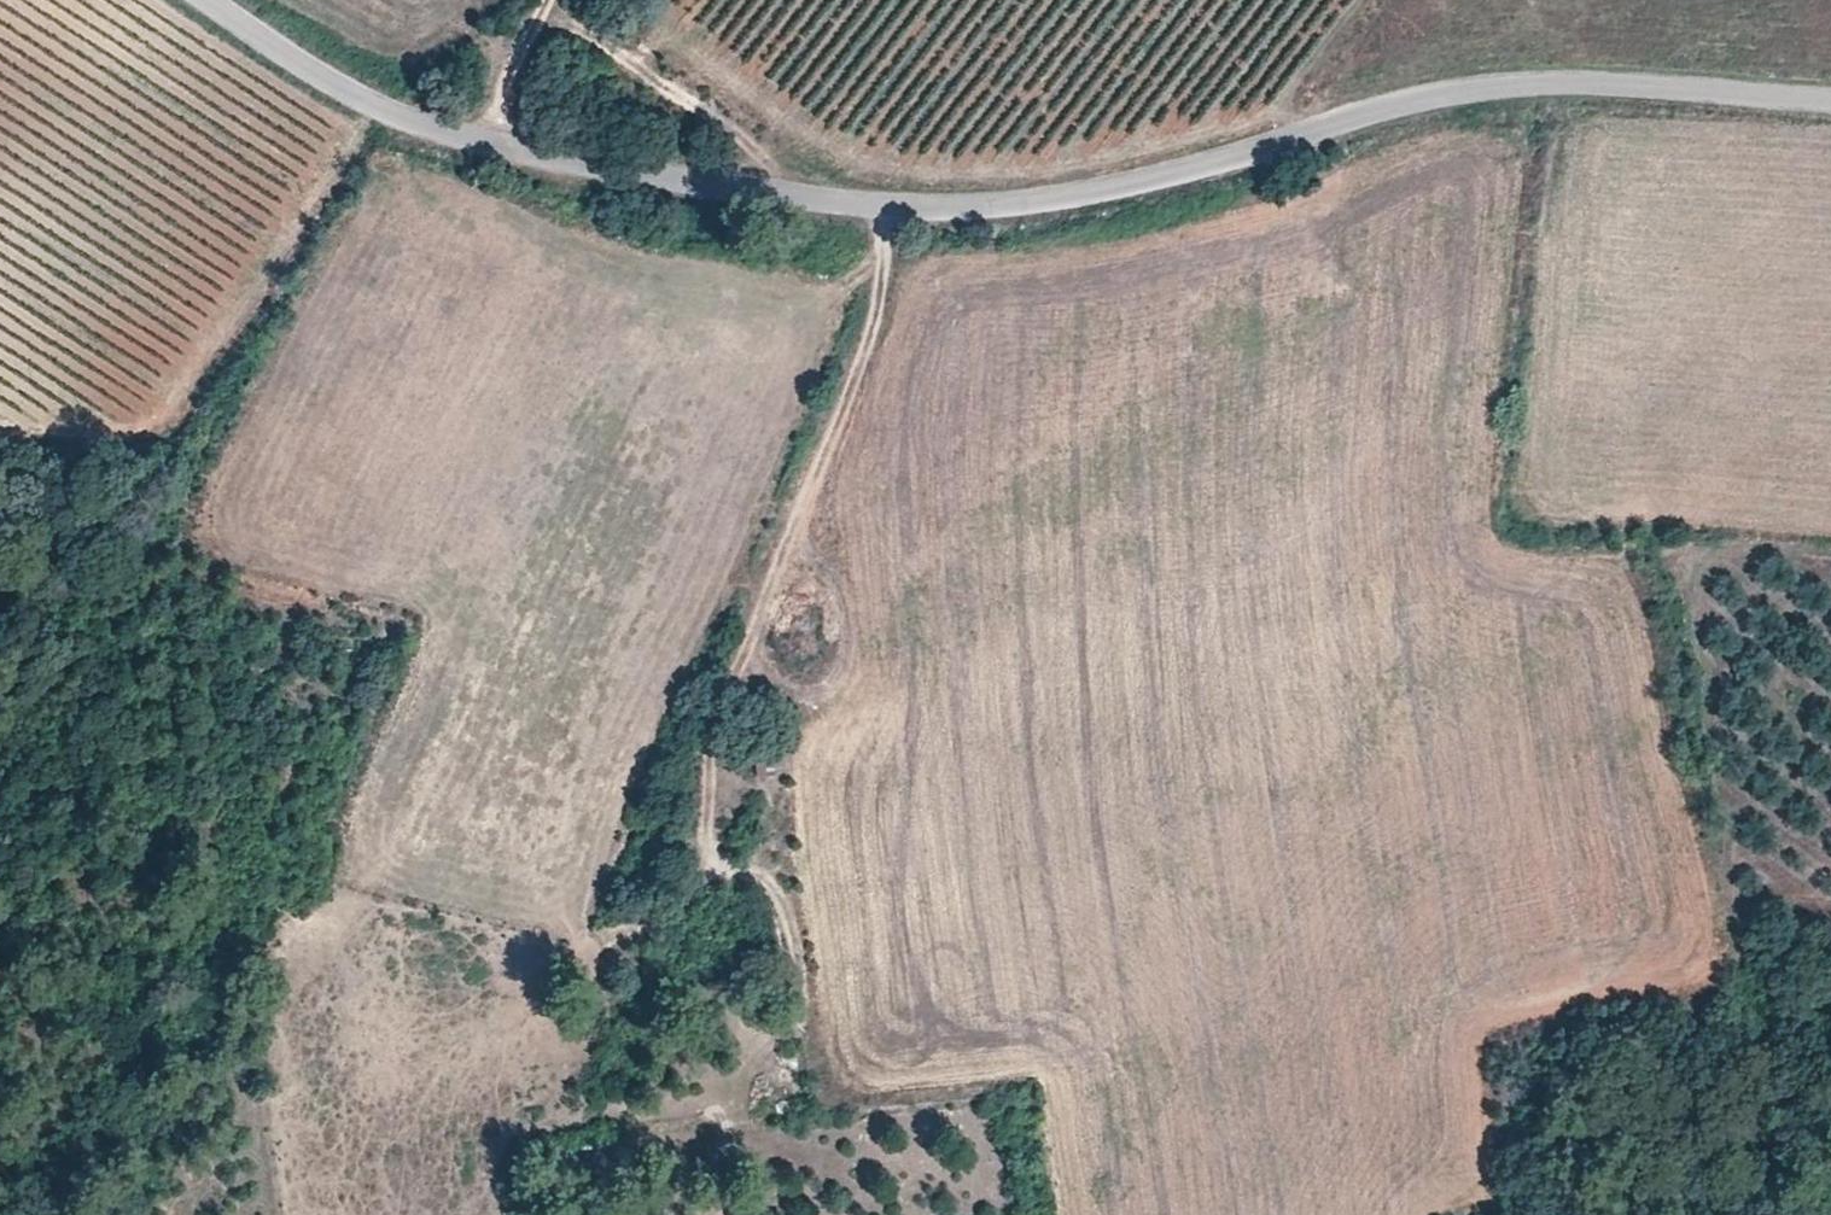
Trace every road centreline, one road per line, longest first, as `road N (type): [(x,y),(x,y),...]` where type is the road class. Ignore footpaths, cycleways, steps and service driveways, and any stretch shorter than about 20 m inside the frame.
road 1 (tertiary): [(1830,103),(1568,83),(1445,96),(1189,172),(1049,203),(911,212)]
road 2 (tertiary): [(911,212),(536,158),(344,89),(208,0)]
road 3 (unclassified): [(911,212),(744,620)]

